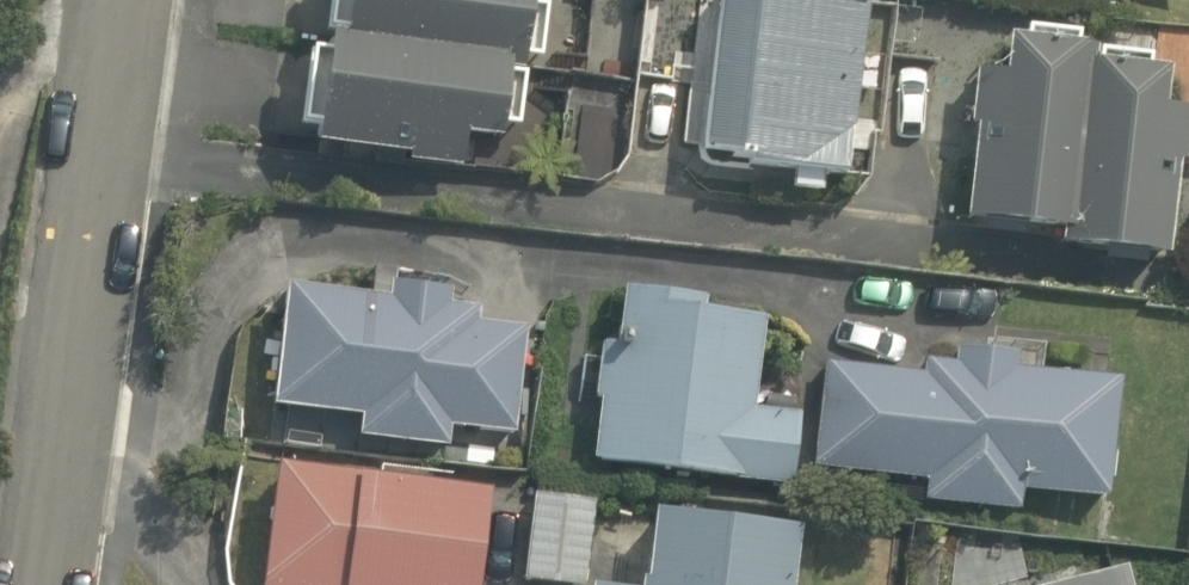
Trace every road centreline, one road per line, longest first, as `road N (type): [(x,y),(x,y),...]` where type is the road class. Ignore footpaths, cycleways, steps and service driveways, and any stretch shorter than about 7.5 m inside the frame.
road 1 (residential): [(42,584),(120,0)]

